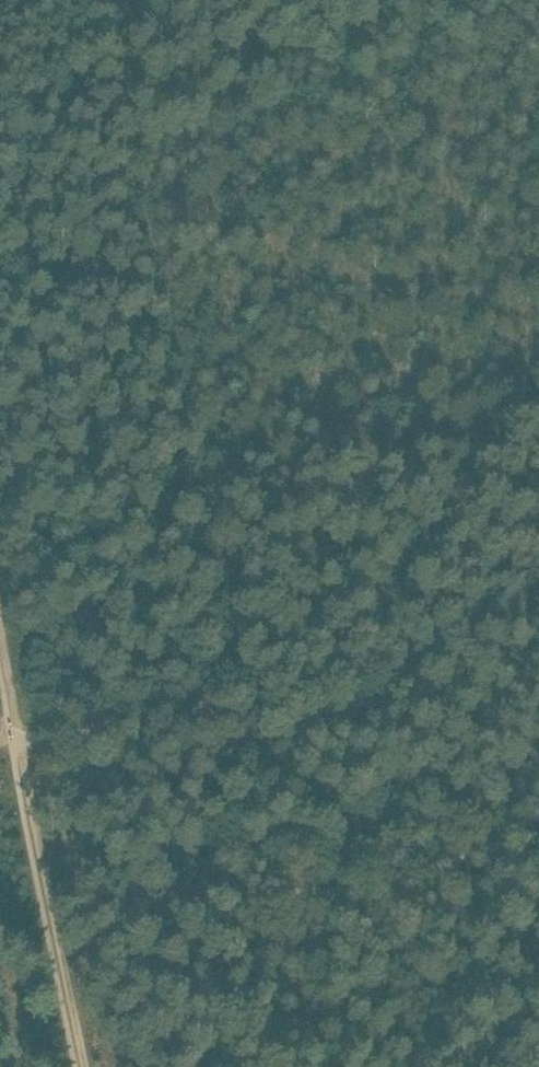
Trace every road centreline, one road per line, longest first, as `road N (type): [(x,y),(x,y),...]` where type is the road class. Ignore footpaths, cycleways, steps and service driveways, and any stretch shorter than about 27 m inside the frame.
road 1 (track): [(538,837),(327,893),(286,893),(242,717)]
road 2 (track): [(21,742),(86,1066)]
road 3 (track): [(21,742),(242,717)]

